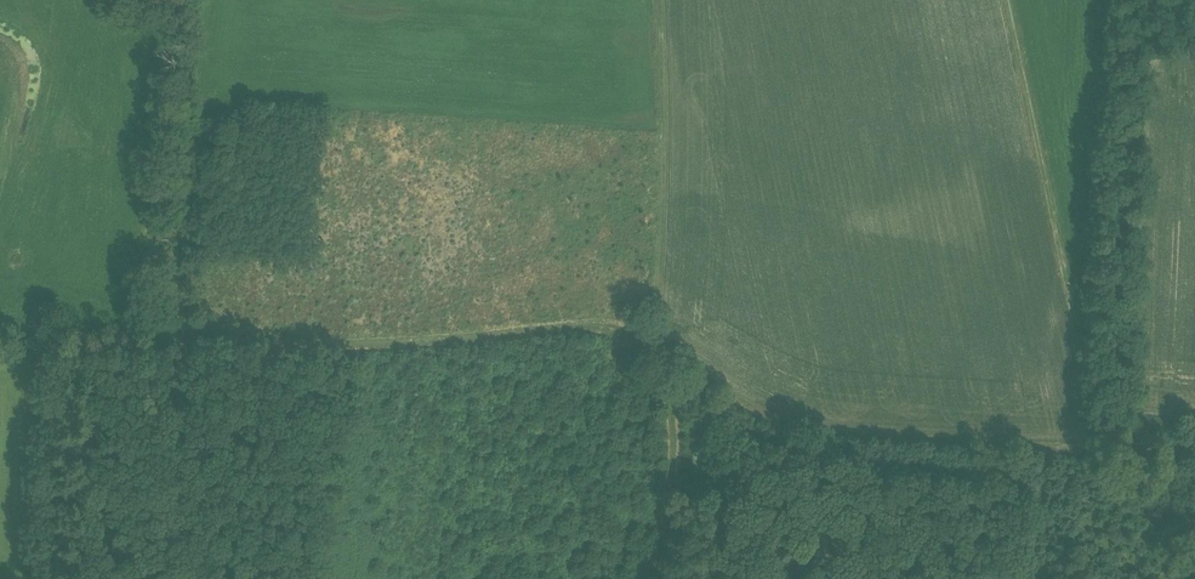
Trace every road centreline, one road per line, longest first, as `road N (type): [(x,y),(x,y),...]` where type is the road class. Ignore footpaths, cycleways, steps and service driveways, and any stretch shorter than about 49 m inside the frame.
road 1 (track): [(0,351),(644,331),(671,192),(661,0)]
road 2 (track): [(648,578),(668,434),(662,382),(644,331),(767,416),(1102,444)]
road 3 (track): [(1012,0),(1102,444),(1194,449)]
road 4 (track): [(1011,578),(1053,440)]

